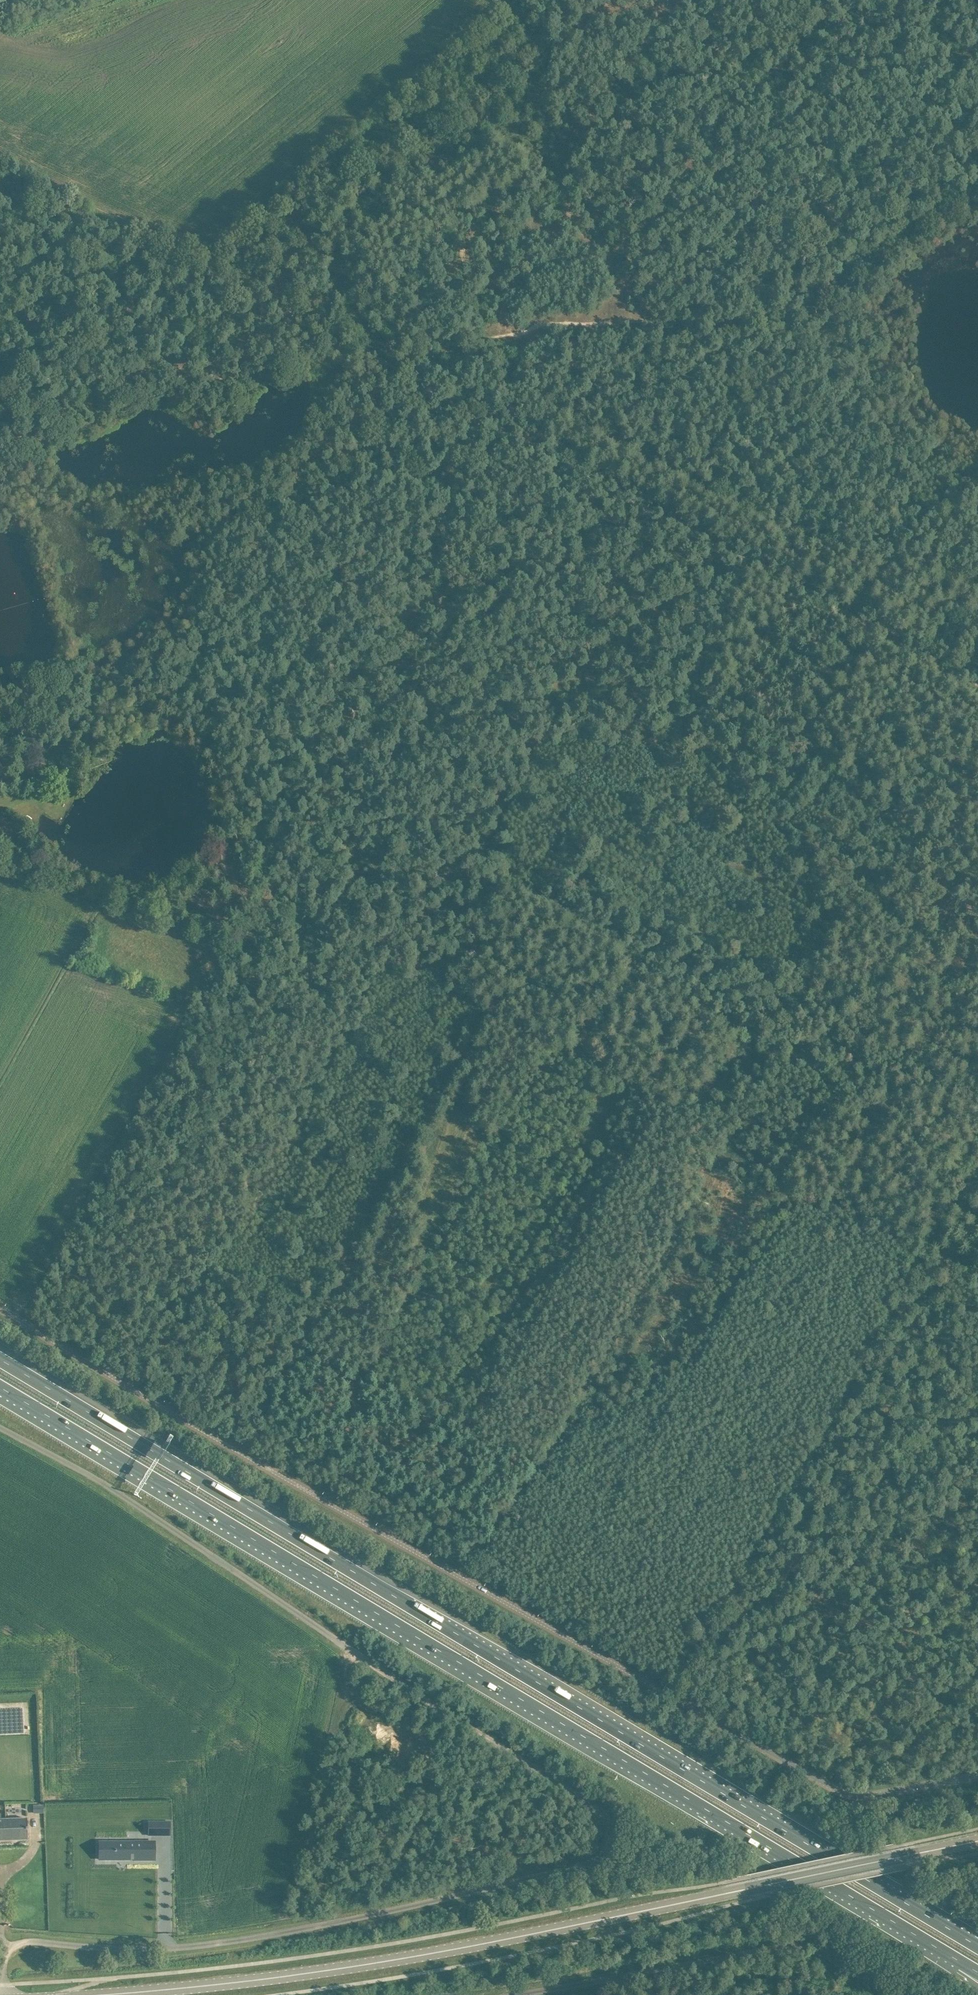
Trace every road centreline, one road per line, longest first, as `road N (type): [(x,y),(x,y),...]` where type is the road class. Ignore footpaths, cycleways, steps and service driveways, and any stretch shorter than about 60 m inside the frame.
road 1 (unclassified): [(0,1427),(105,1482),(605,1814),(611,1825),(601,1855),(583,1866),(319,1925),(183,1947),(23,1941),(3,1958),(1,1994)]
road 2 (motorway): [(970,1942),(0,1358)]
road 3 (motorway): [(0,1388),(962,1963)]
road 4 (unclassified): [(977,1777),(866,1797),(837,1790),(0,1308)]
road 5 (tertiary): [(93,1994),(435,1952),(900,1856)]
road 6 (track): [(678,1701),(977,1182)]
road 7 (unclassified): [(806,1946),(518,1994)]

